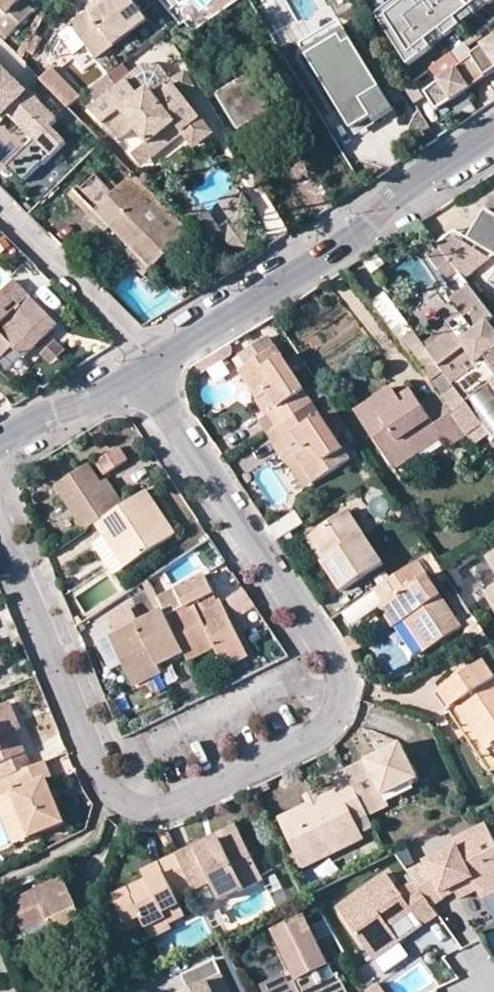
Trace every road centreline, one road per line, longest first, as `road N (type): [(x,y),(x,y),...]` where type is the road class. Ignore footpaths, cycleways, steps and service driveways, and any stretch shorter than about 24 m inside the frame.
road 1 (residential): [(144,367),(338,667),(341,703),(329,721),(165,808),(127,804),(101,783),(0,526)]
road 2 (residential): [(156,359),(354,238),(411,181),(493,128)]
road 3 (residential): [(0,206),(156,359)]
road 4 (residential): [(0,442),(144,367)]

